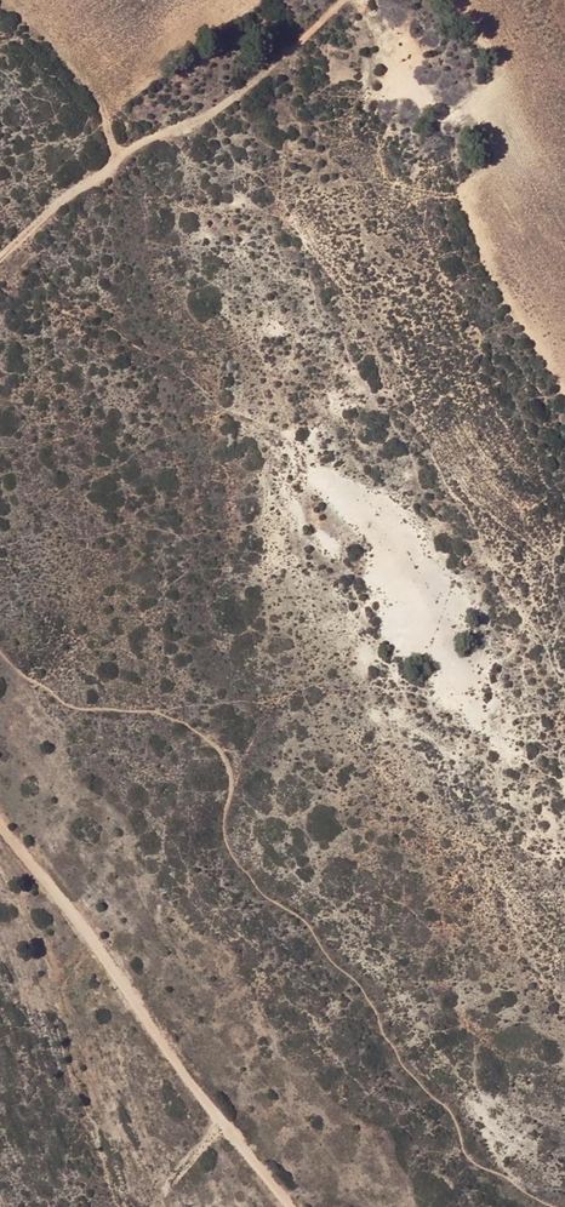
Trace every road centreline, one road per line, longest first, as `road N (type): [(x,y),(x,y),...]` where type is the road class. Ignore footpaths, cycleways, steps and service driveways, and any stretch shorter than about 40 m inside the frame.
road 1 (track): [(292,1206),(0,816)]
road 2 (track): [(0,261),(113,154),(265,72),(340,0)]

